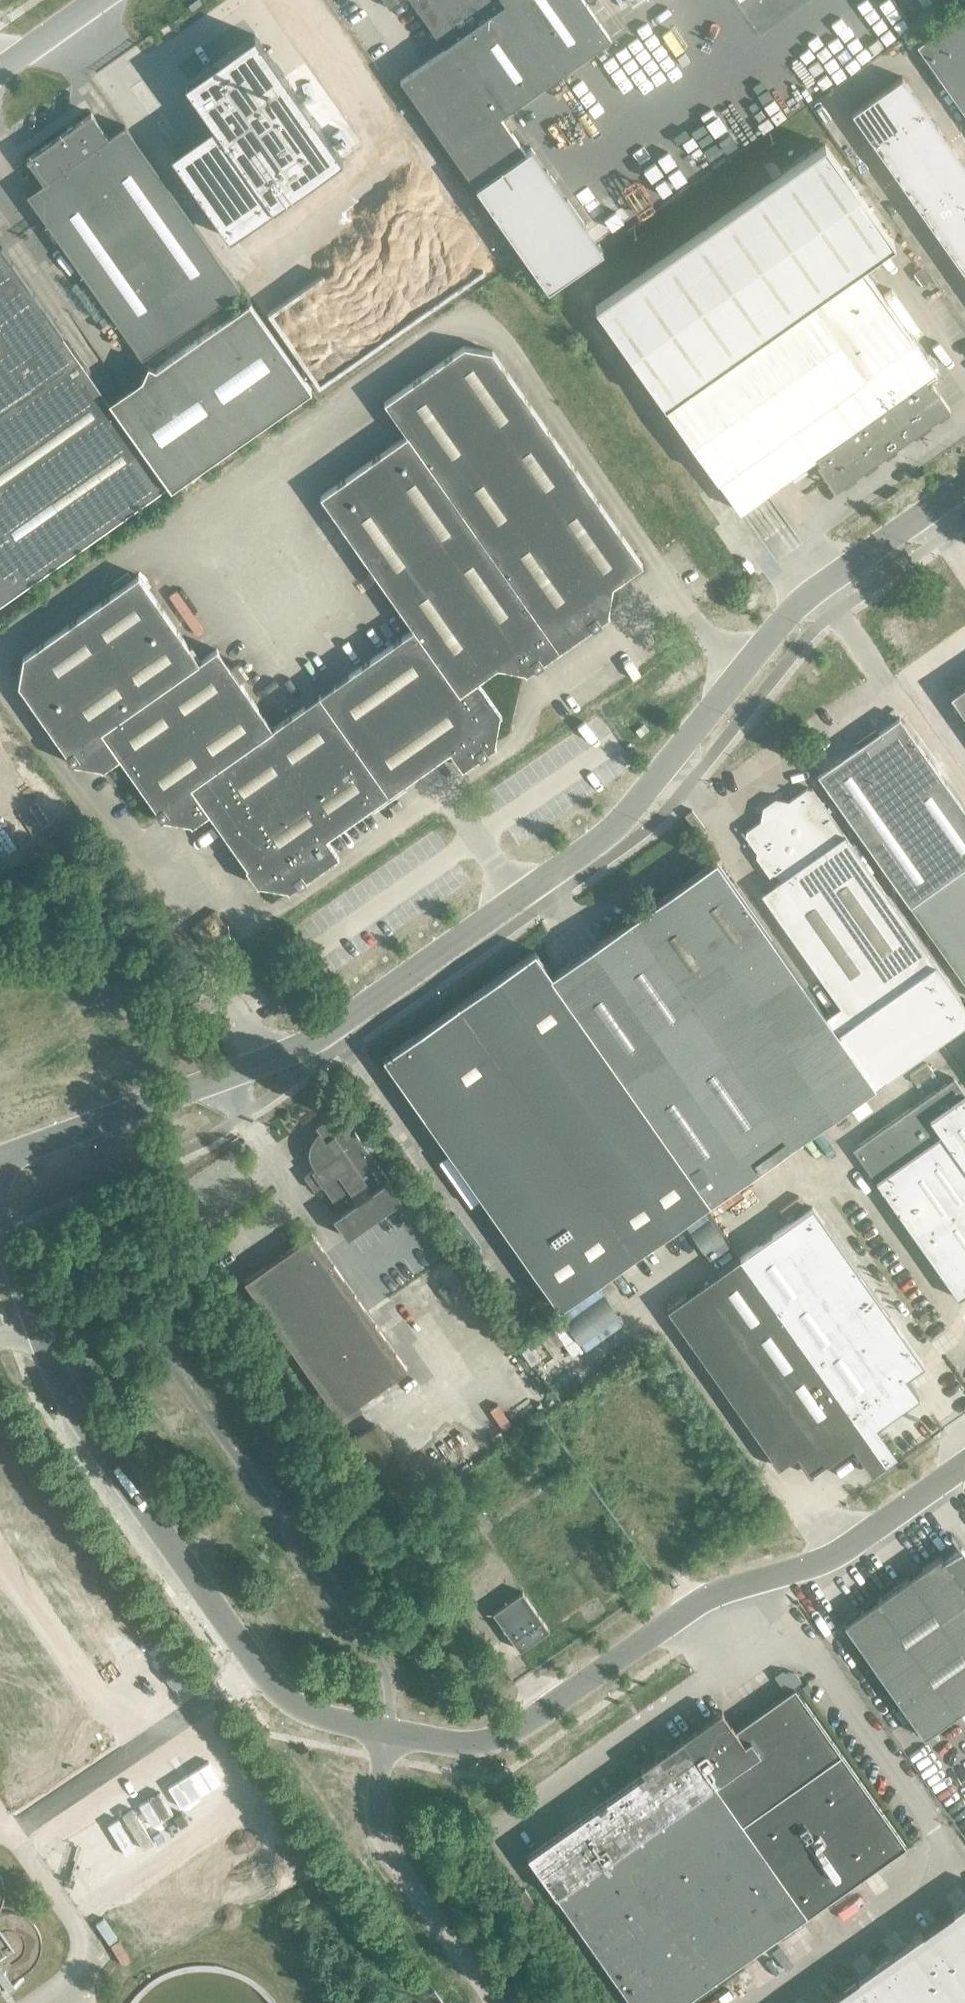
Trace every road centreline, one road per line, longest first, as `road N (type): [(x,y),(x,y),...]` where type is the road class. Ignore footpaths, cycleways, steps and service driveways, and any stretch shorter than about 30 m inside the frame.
road 1 (unclassified): [(0,1161),(337,1034),(620,823),(753,658),(822,588),(964,484)]
road 2 (unclassified): [(383,1737),(479,1748),(515,1732),(695,1606),(835,1562),(964,1471)]
road 3 (unclassified): [(41,1333),(68,1397),(273,1693),(383,1737)]
road 4 (unclassified): [(489,2002),(401,1888),(376,1839),(374,1786),(383,1737)]
road 5 (unclassified): [(0,72),(102,0)]

